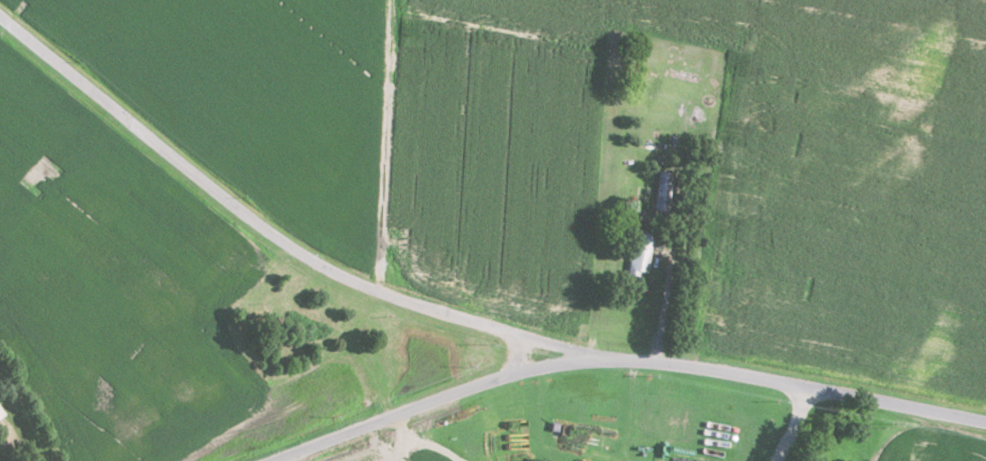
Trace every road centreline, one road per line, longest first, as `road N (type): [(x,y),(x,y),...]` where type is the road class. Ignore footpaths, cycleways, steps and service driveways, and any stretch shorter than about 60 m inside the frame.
road 1 (tertiary): [(270,460),(504,374),(631,359),(985,423)]
road 2 (residential): [(631,359),(407,305),(305,257),(0,18)]

